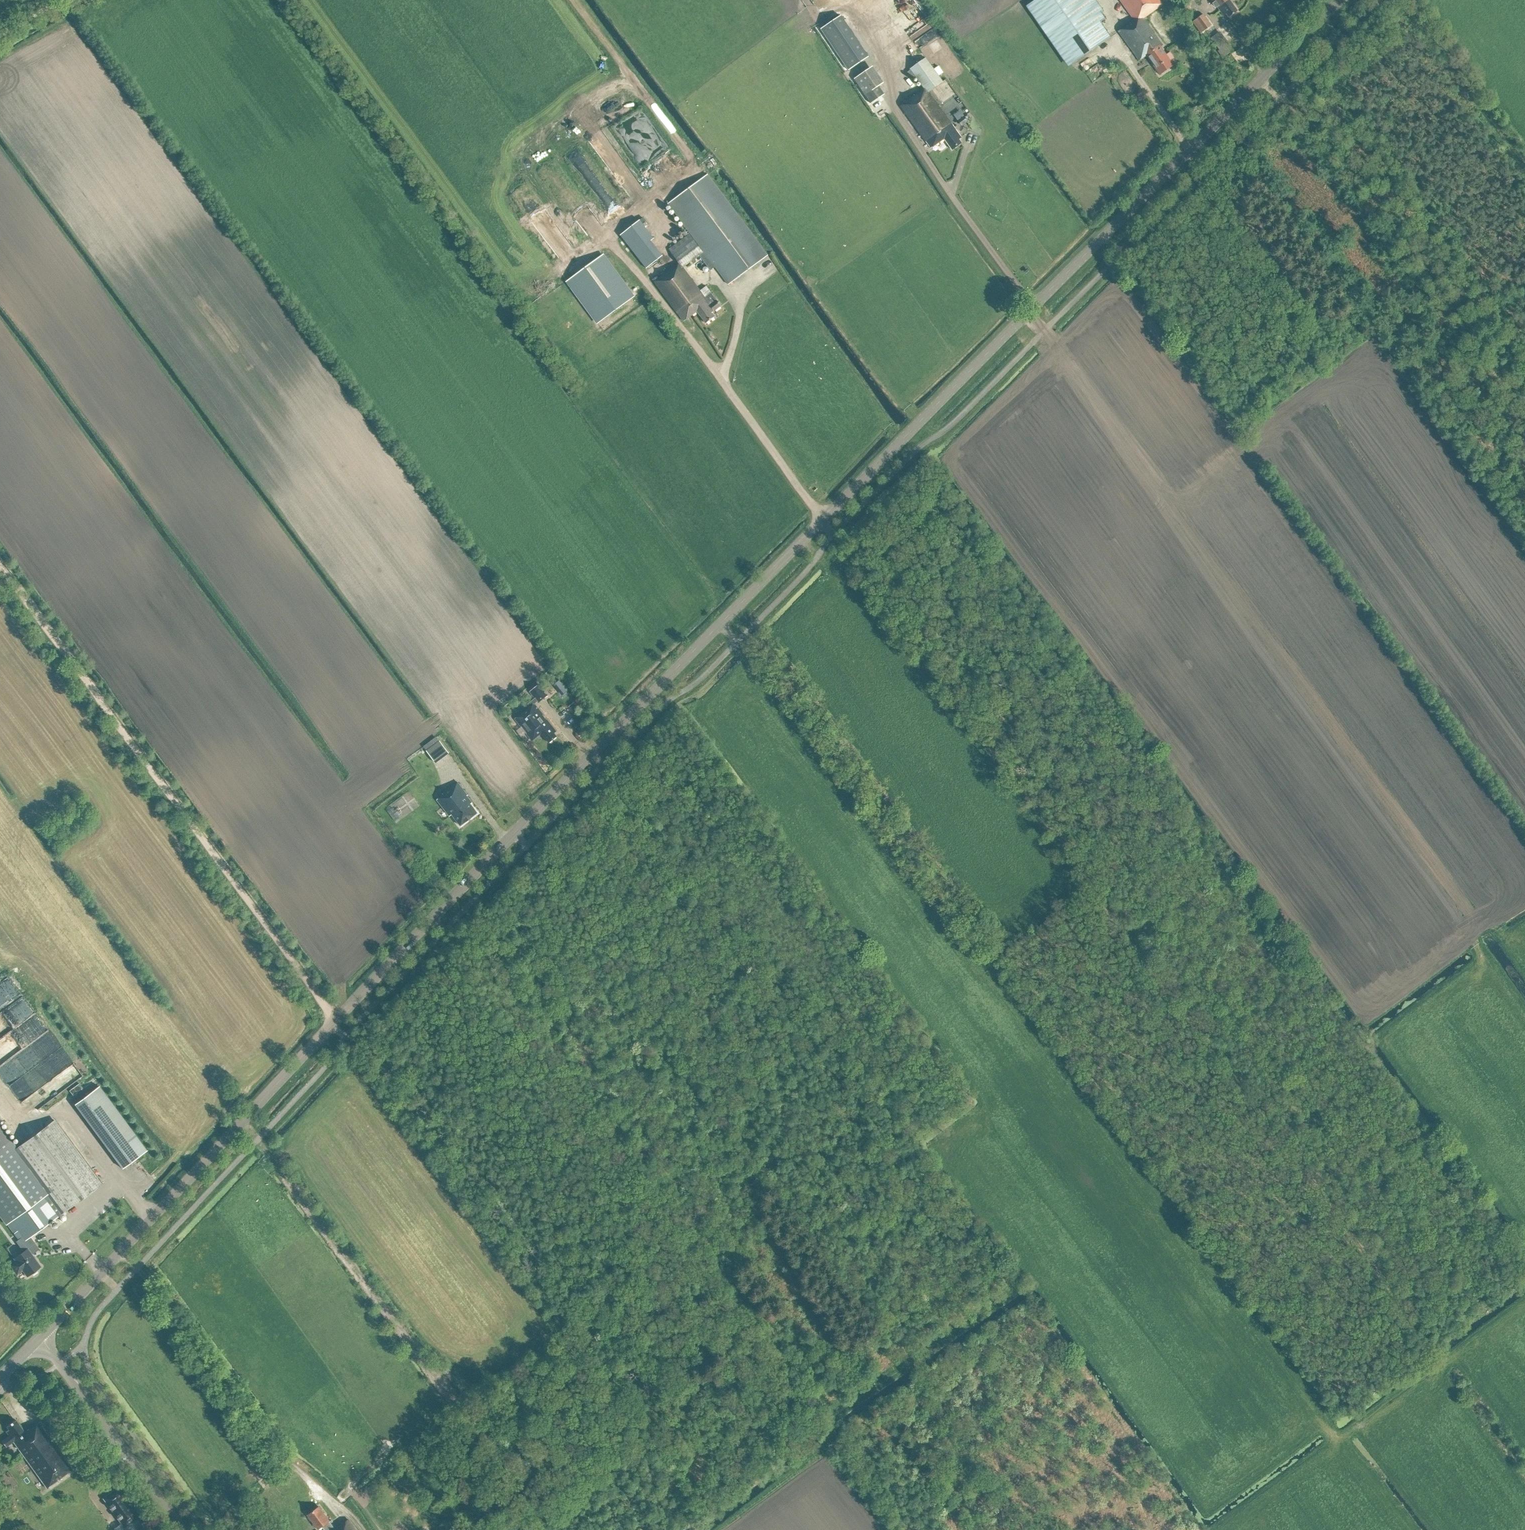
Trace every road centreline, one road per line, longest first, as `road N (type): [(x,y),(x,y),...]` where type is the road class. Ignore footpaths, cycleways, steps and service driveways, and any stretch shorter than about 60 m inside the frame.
road 1 (tertiary): [(41,1337),(575,772),(1339,0)]
road 2 (track): [(336,1019),(0,565)]
road 3 (tertiary): [(182,1529),(41,1337)]

